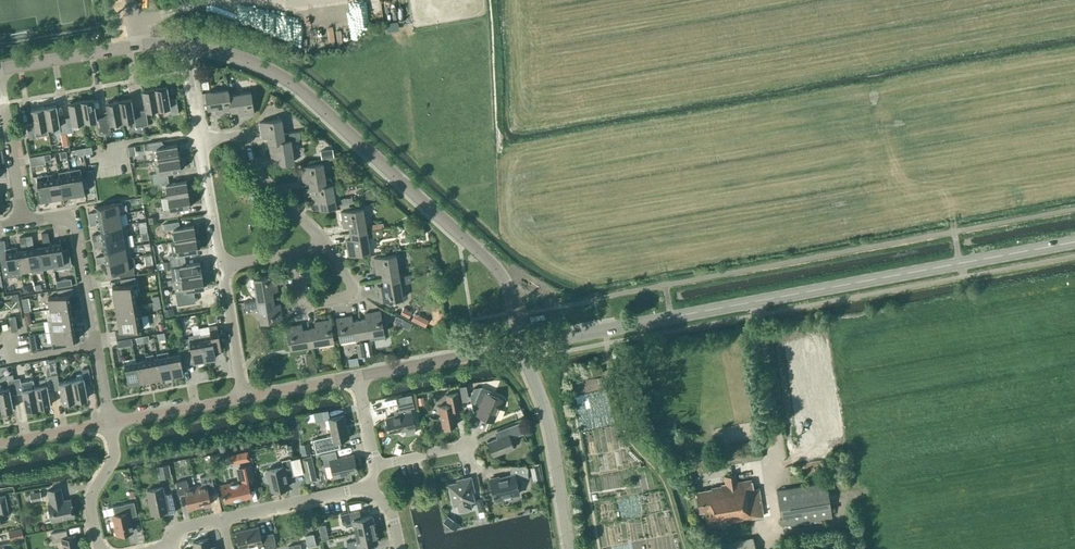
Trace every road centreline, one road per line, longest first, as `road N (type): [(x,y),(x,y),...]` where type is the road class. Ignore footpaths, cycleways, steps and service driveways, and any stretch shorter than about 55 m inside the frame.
road 1 (tertiary): [(522,346),(494,265),(298,87),(248,60),(184,46)]
road 2 (tertiary): [(1074,242),(655,321)]
road 3 (residential): [(110,423),(71,215),(22,222)]
road 4 (unclassified): [(570,548),(551,430),(522,346)]
road 5 (residential): [(327,247),(246,162),(241,133),(200,138)]
road 6 (unclassified): [(358,376),(522,346)]
road 7 (residential): [(290,254),(300,304),(345,296),(353,288),(327,247)]
road 8 (residential): [(225,520),(369,489)]
road 9 (tertiary): [(140,46),(0,69)]
road 10 (residential): [(242,399),(220,265)]
road 11 (residential): [(22,222),(0,88)]
road 12 (tertiary): [(522,346),(655,321)]
road 13 (unclassified): [(110,423),(242,399)]
road 14 (residential): [(100,548),(90,505),(111,462),(110,423)]
road 15 (residential): [(220,265),(200,138)]

